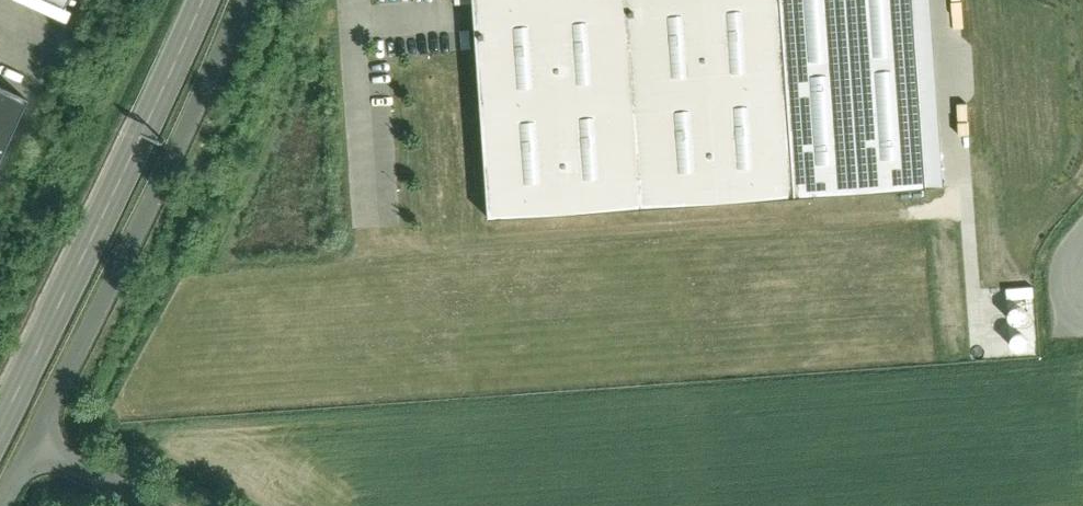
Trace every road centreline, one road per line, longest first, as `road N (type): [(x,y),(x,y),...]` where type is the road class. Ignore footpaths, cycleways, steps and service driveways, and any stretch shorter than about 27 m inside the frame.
road 1 (unclassified): [(40,442),(248,0)]
road 2 (tertiary): [(202,0),(0,422)]
road 3 (unclassified): [(157,505),(40,442)]

